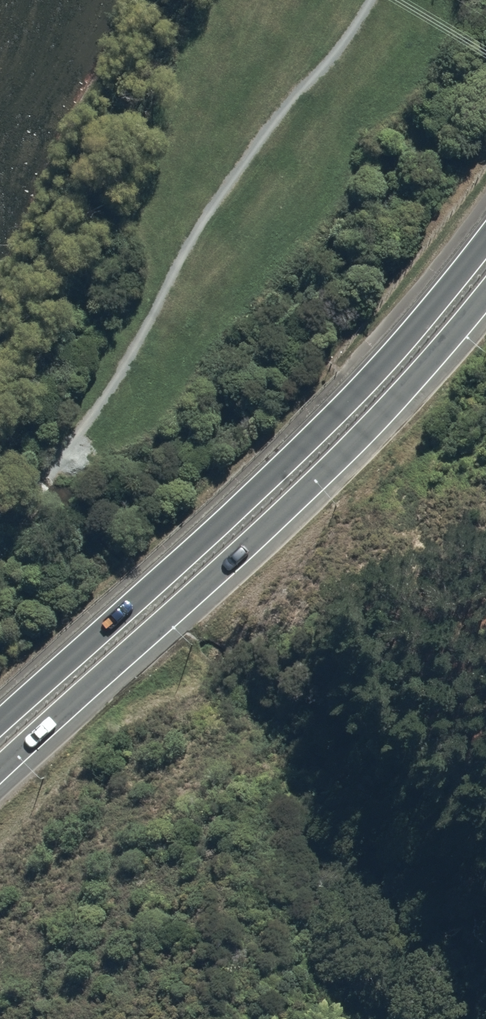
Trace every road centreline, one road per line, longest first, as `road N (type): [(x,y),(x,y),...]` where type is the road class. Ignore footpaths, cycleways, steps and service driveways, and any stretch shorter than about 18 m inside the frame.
road 1 (secondary): [(0,721),(357,390),(485,238)]
road 2 (secondary): [(485,292),(320,476),(0,769)]

